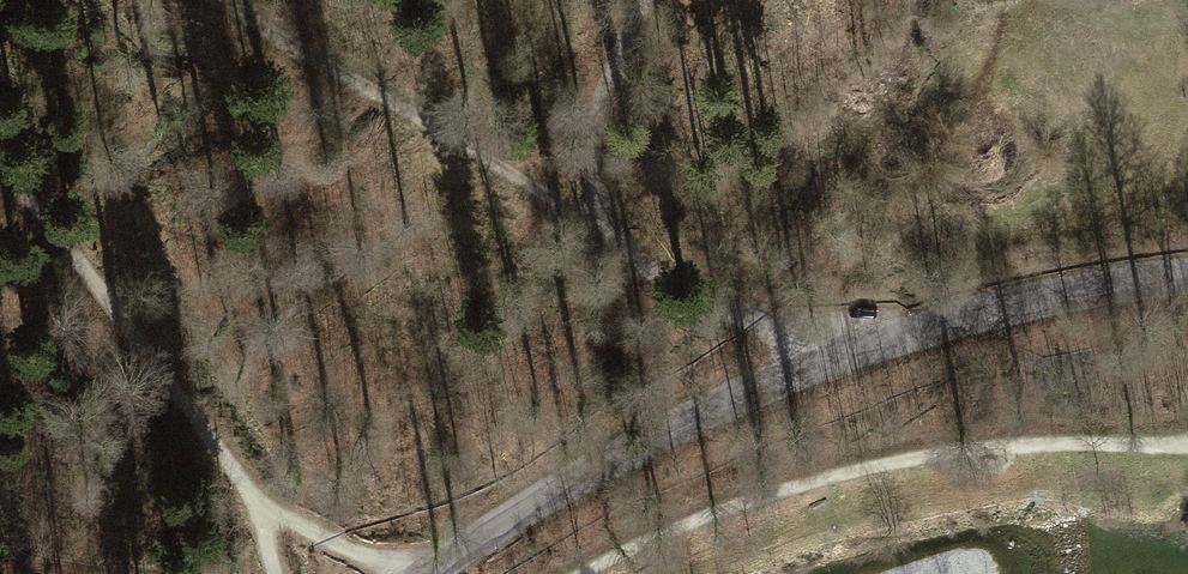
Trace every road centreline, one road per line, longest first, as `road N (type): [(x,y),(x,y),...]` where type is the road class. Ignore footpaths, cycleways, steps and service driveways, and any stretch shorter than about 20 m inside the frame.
road 1 (tertiary): [(426,573),(557,488),(791,376),(989,310),(1187,275)]
road 2 (track): [(1187,447),(1011,446),(896,462),(728,509),(589,573)]
road 3 (track): [(646,0),(612,74),(594,145),(593,189),(608,230),(638,261),(708,305),(856,352)]
road 4 (track): [(0,166),(129,325),(258,506),(276,573)]
road 5 (track): [(219,0),(615,240)]
road 6 (track): [(258,506),(409,573)]

